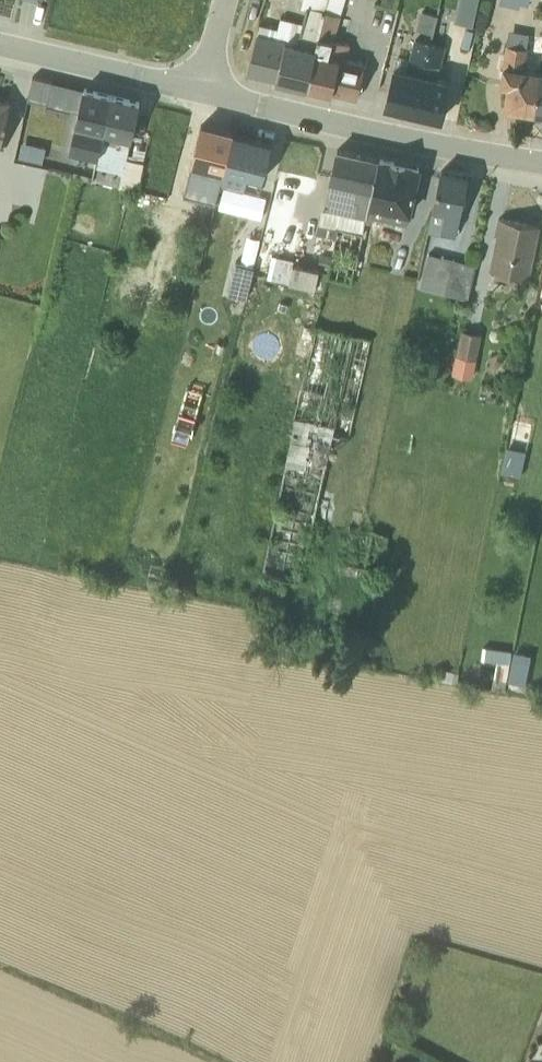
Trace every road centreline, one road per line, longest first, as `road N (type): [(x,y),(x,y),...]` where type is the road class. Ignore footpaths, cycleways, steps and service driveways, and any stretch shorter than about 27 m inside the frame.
road 1 (tertiary): [(541,163),(202,92)]
road 2 (tertiary): [(202,92),(0,45)]

